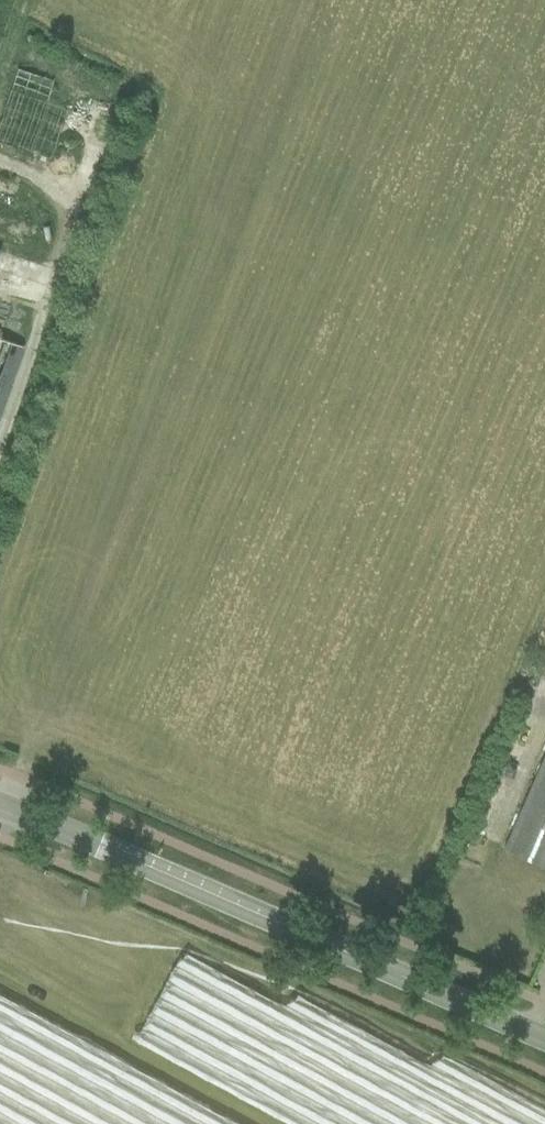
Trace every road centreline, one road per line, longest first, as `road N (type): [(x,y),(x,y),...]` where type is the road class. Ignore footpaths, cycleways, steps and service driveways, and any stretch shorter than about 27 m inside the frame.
road 1 (tertiary): [(544,1039),(280,925)]
road 2 (tertiary): [(280,925),(253,896),(194,864),(111,846)]
road 3 (tertiary): [(111,846),(151,880),(239,920),(280,925)]

